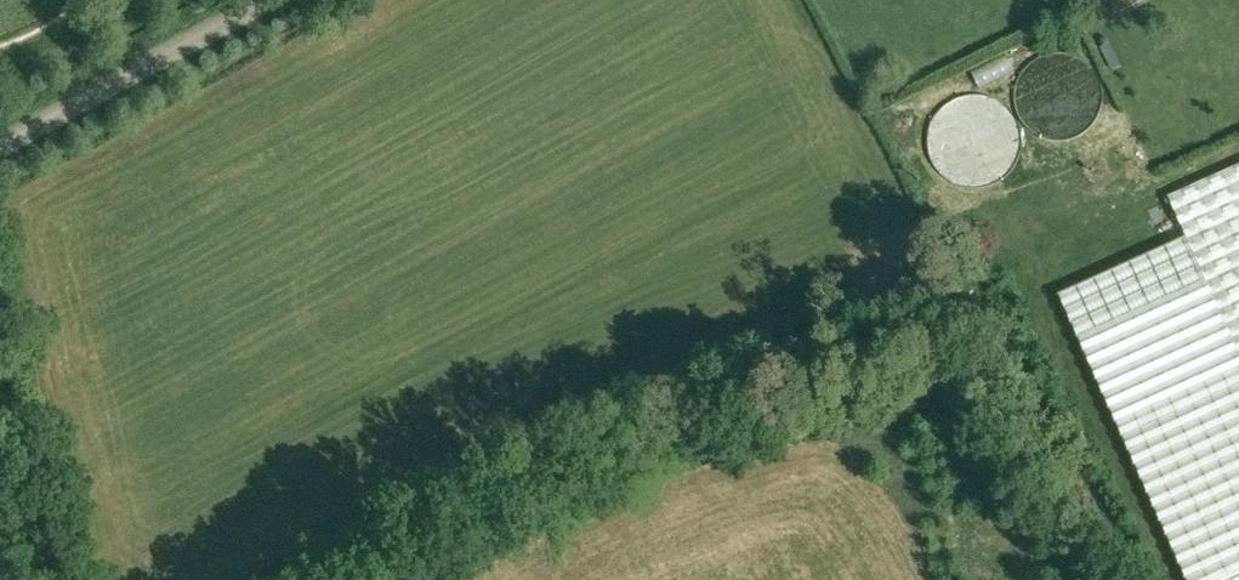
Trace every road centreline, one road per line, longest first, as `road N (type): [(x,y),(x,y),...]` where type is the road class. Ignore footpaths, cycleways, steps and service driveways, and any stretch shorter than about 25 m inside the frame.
road 1 (unclassified): [(0,152),(270,0)]
road 2 (track): [(0,436),(35,579)]

